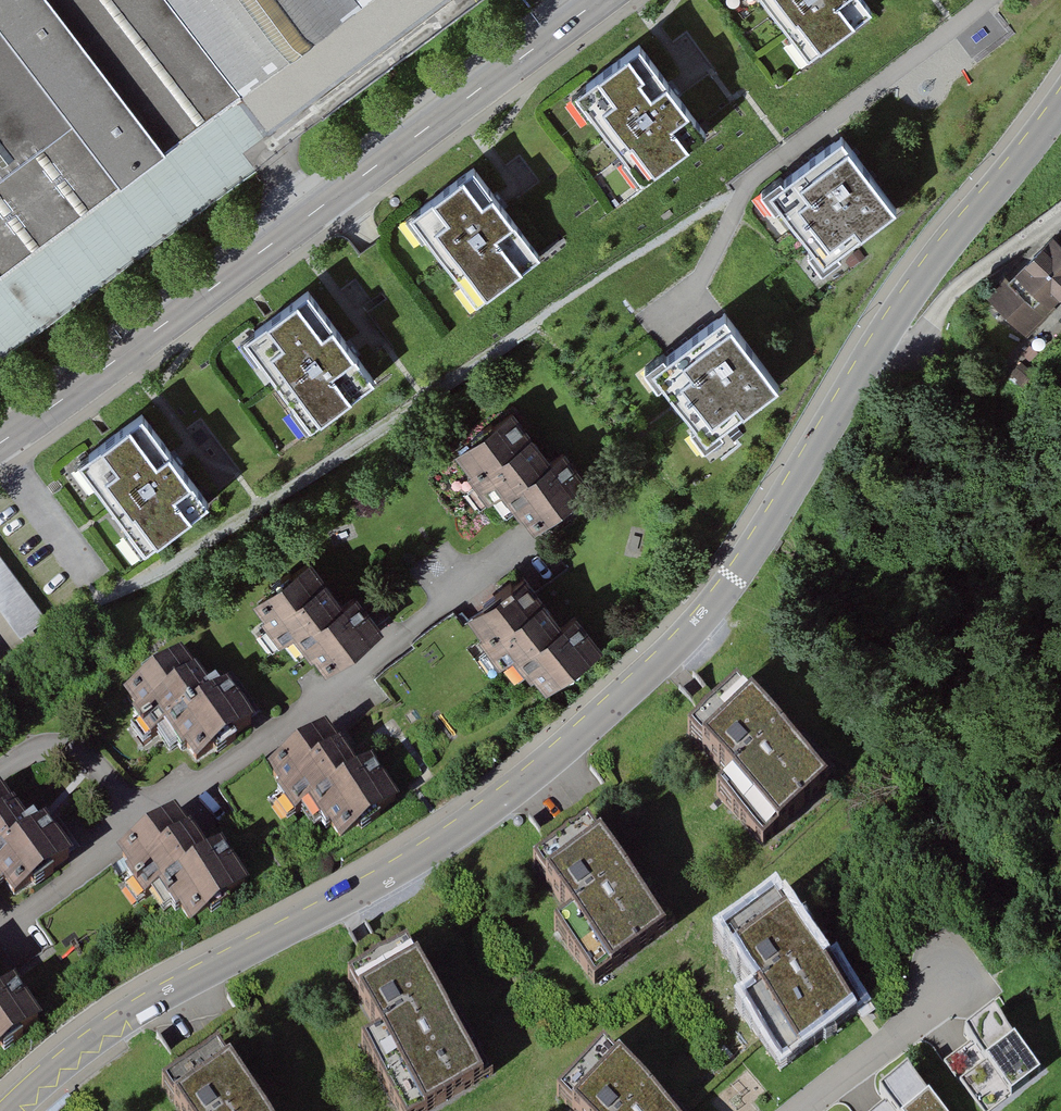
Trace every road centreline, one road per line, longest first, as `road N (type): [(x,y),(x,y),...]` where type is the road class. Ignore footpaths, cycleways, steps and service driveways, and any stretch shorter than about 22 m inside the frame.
road 1 (residential): [(702,621),(556,762),(487,812),(416,862),(162,996),(69,1057),(10,1110)]
road 2 (tertiary): [(600,0),(0,443)]
road 3 (residential): [(516,555),(144,824),(92,763),(56,747),(0,769)]
road 4 (residential): [(702,621),(933,268),(1060,107)]
road 5 (track): [(884,339),(897,345),(917,339),(964,283),(1060,211)]
road 6 (residential): [(948,985),(799,1110)]

